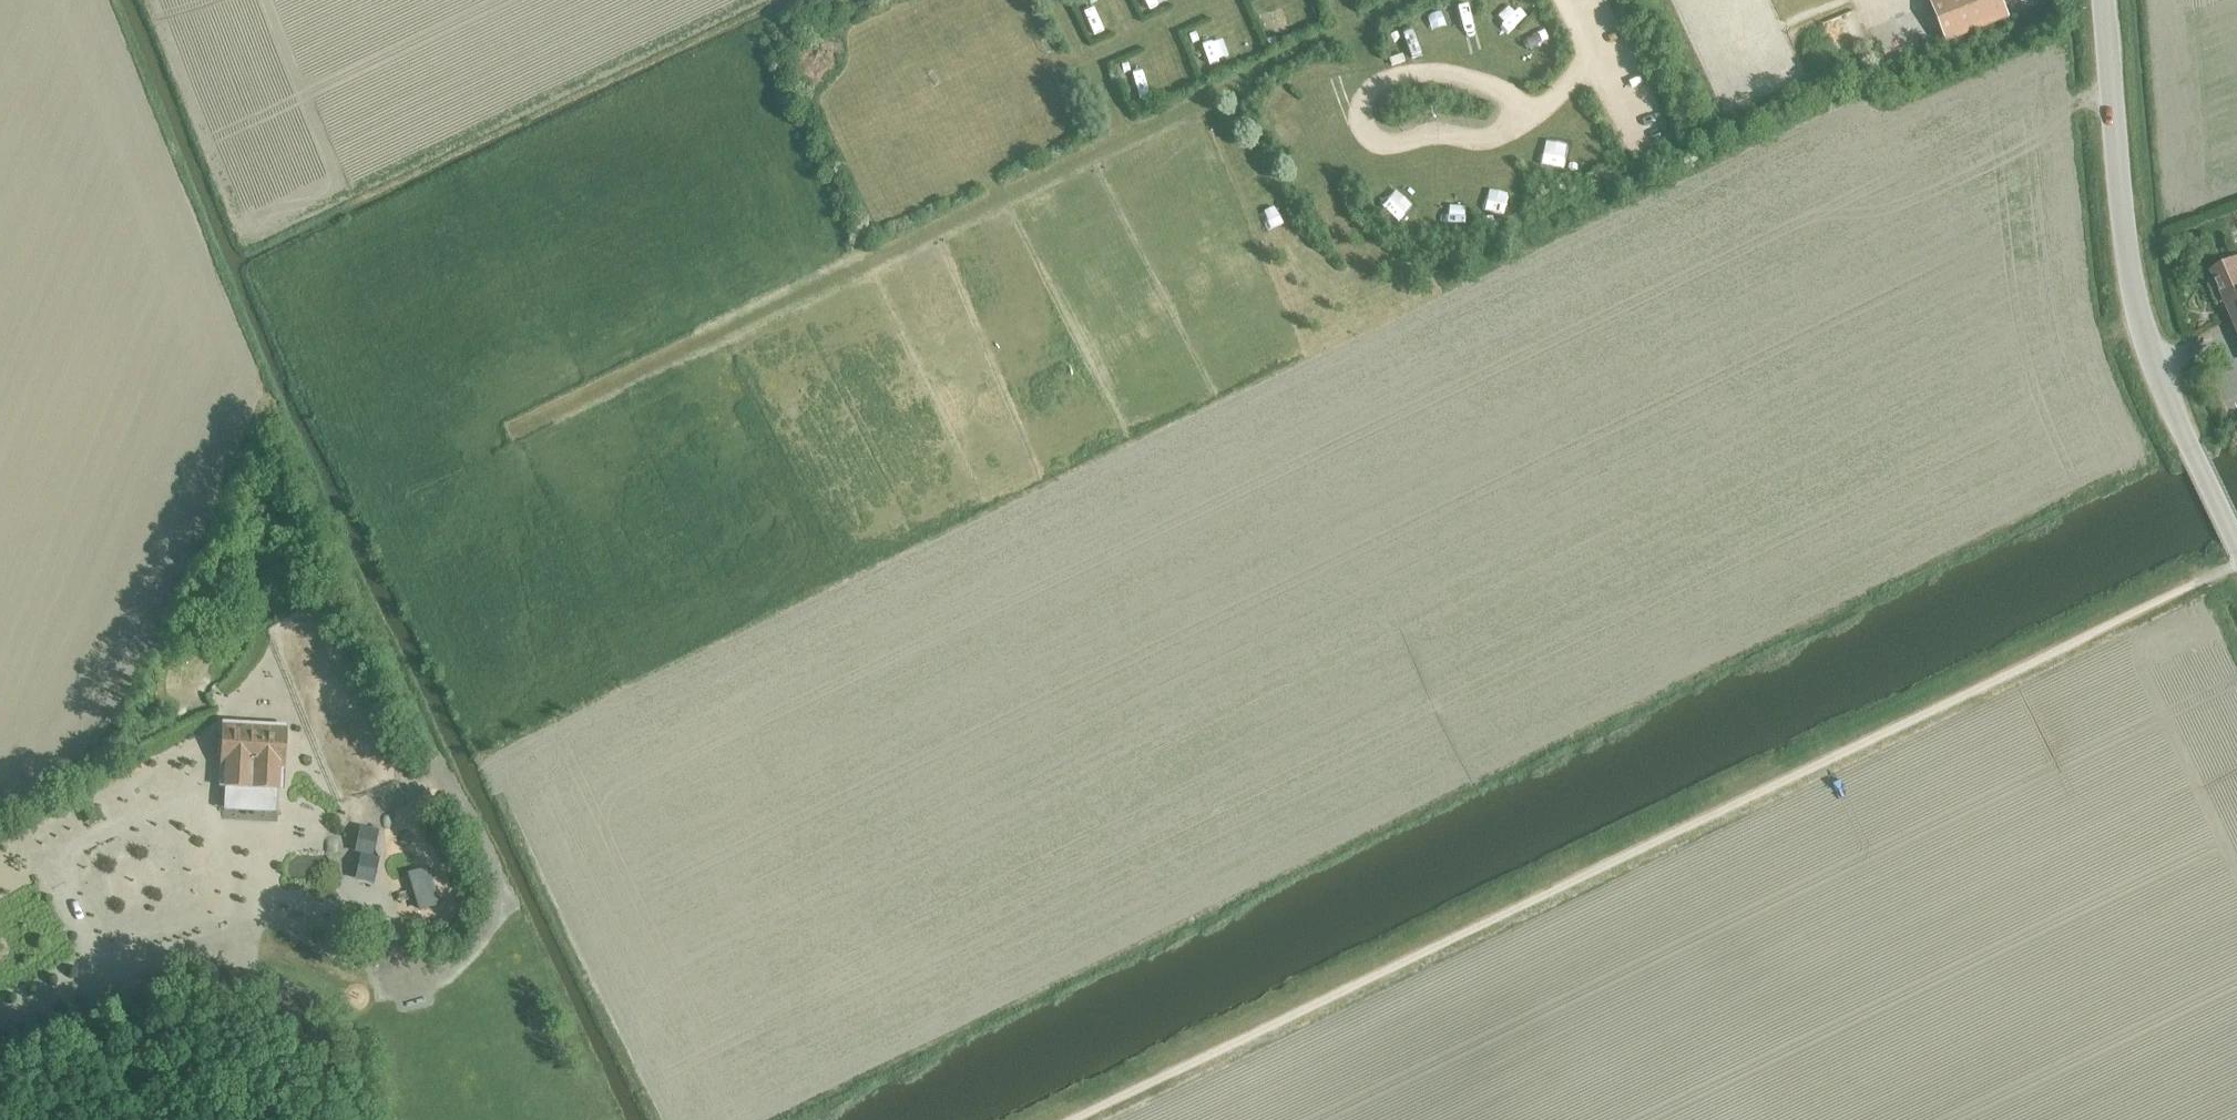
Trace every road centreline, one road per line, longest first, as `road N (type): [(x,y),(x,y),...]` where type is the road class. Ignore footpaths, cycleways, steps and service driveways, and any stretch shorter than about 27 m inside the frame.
road 1 (unclassified): [(2236,545),(2137,320),(2102,0)]
road 2 (track): [(1529,116),(1502,92),(1420,72),(1367,90),(1360,105),(1359,127),(1387,144),(1508,132)]
road 3 (track): [(1508,132),(1588,57),(1561,0)]

